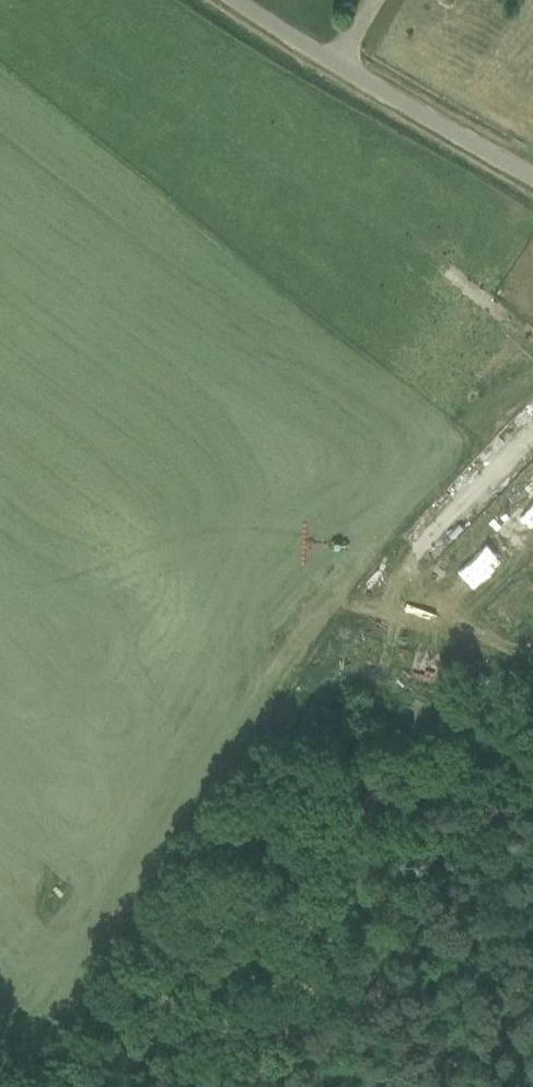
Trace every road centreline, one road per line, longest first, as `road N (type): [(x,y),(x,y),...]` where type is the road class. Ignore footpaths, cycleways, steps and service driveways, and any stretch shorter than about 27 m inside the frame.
road 1 (unclassified): [(532,181),(231,0)]

